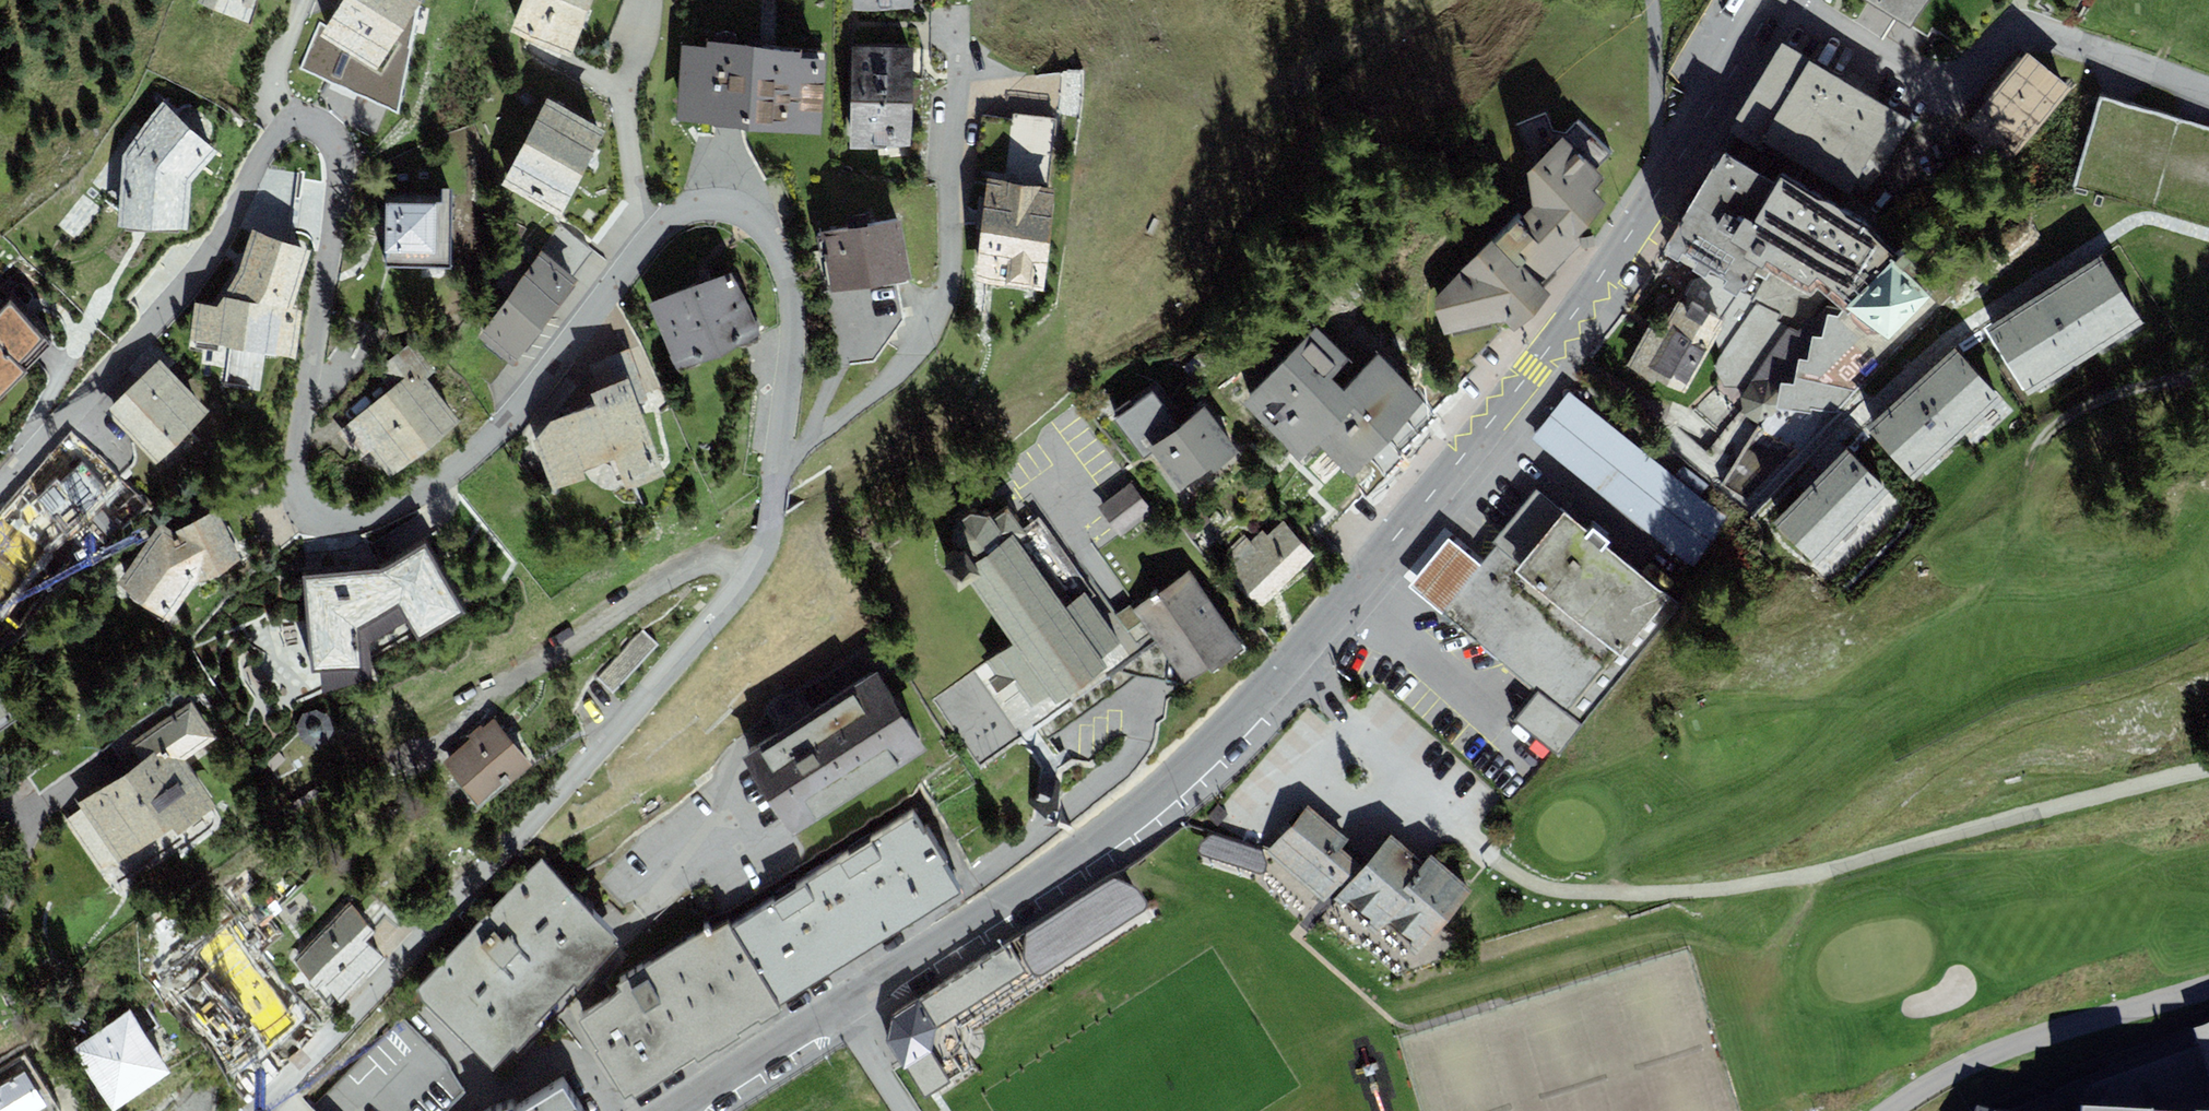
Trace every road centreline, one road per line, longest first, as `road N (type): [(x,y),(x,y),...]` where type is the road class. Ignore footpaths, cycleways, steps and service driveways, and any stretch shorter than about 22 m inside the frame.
road 1 (residential): [(254,1110),(617,732),(754,569),(768,530),(792,341),(778,242),(736,208),(674,214),(526,405),(483,447),(396,505),(346,523),(317,520),(300,507),(294,469),(339,167),(325,131),(291,122),(265,144),(220,239),(188,283),(0,485)]
road 2 (unclassified): [(839,1007),(1148,807),(1222,739),(1355,589),(1600,280),(1776,0)]
road 3 (track): [(1493,859),(1533,884),(1567,893),(1731,890),(2208,771)]
road 4 (residential): [(2208,986),(2034,1035),(1973,1059),(1891,1110)]
road 5 (track): [(2208,370),(2078,409),(2045,436),(2022,494)]
road 6 (unclassified): [(678,1110),(839,1007)]
road 7 (residential): [(906,1110),(839,1007)]

